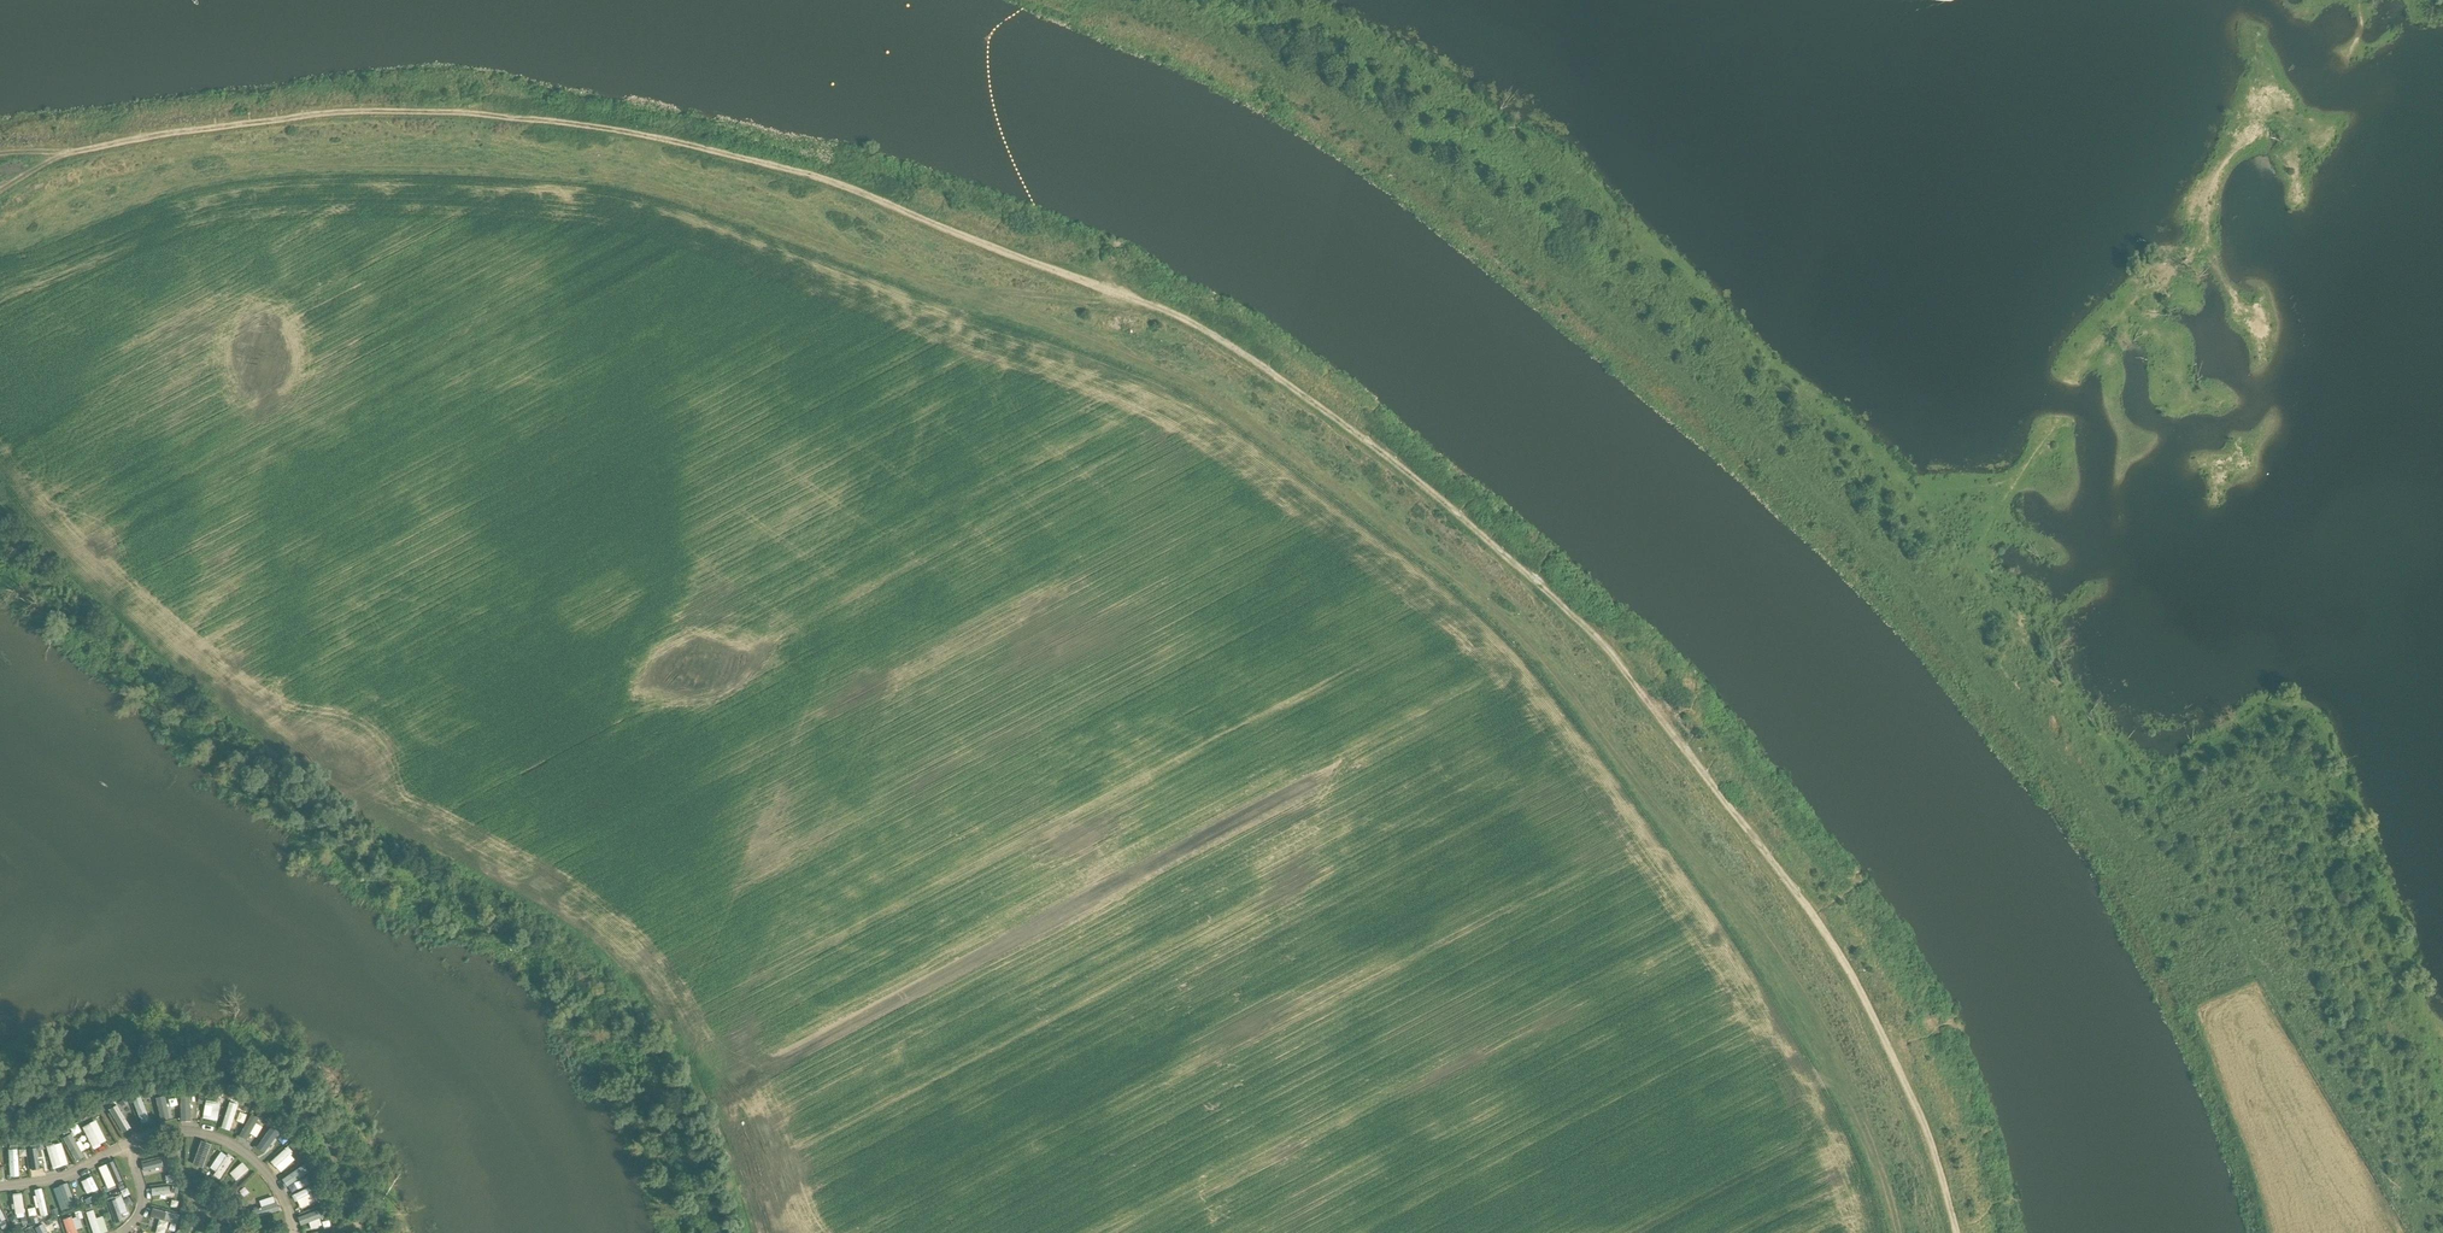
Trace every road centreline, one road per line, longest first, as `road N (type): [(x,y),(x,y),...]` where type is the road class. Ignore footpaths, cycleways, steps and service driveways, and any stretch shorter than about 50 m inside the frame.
road 1 (track): [(25,153),(384,111),(603,130),(822,181),(1195,328),(1380,452),(1578,620),(1825,935),(1928,1136),(1955,1232)]
road 2 (track): [(2146,848),(2272,785),(2302,798),(2328,886),(2360,951),(2406,1182),(2414,1200),(2442,1213)]

